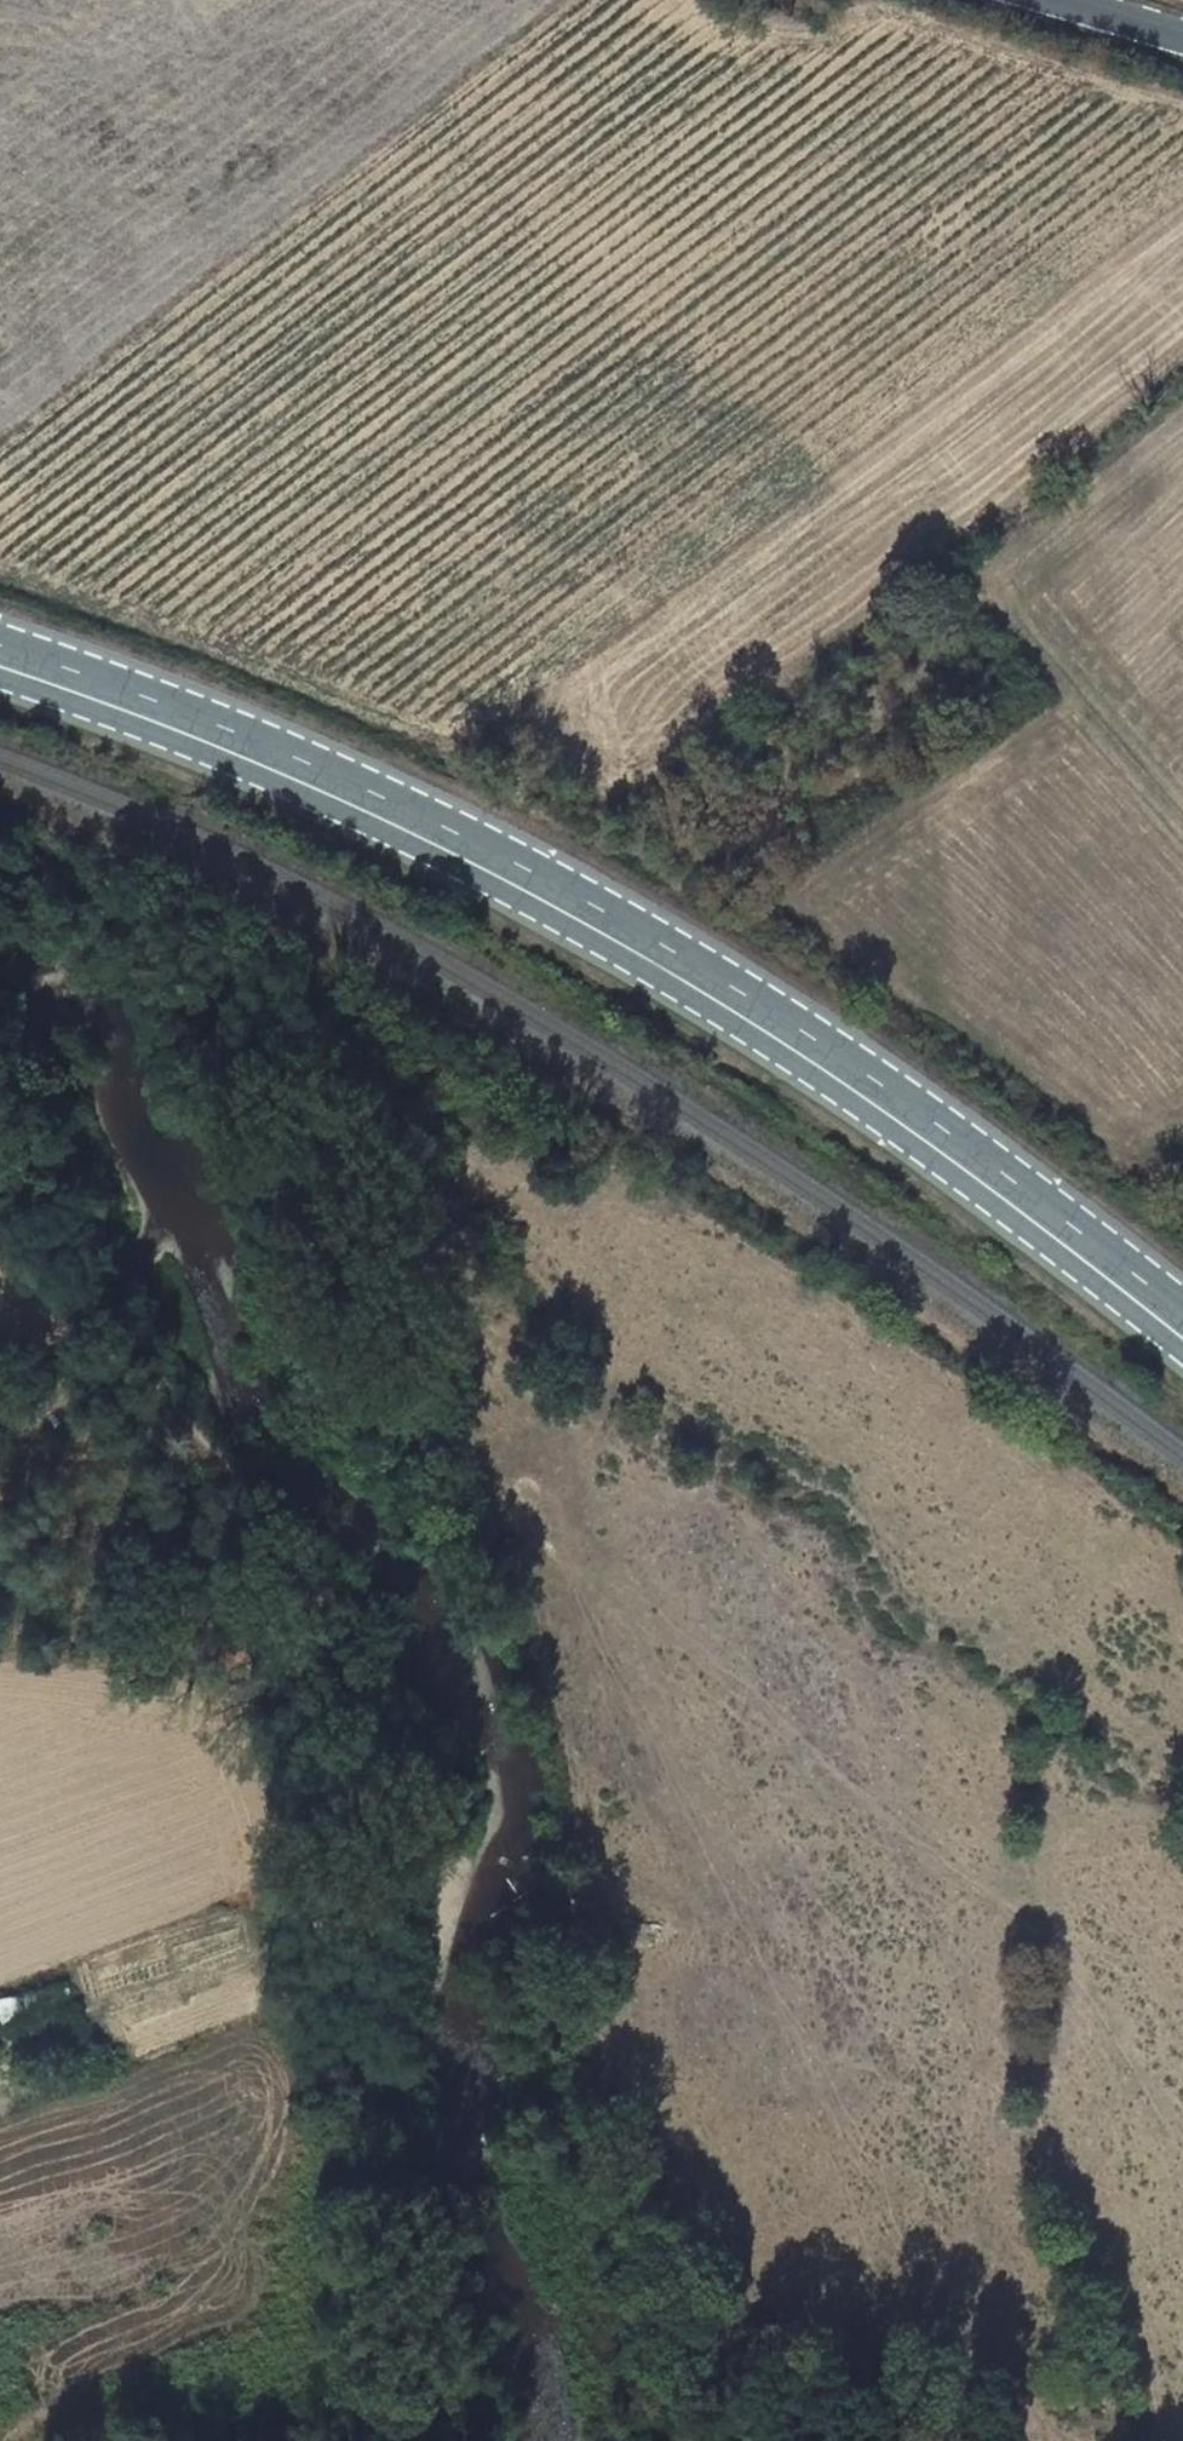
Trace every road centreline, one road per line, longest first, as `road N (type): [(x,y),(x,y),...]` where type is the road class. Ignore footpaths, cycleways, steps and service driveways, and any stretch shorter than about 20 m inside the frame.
road 1 (primary): [(0,657),(220,735),(516,871),(868,1084),(1182,1323)]
road 2 (unclassified): [(1182,43),(1048,0)]

